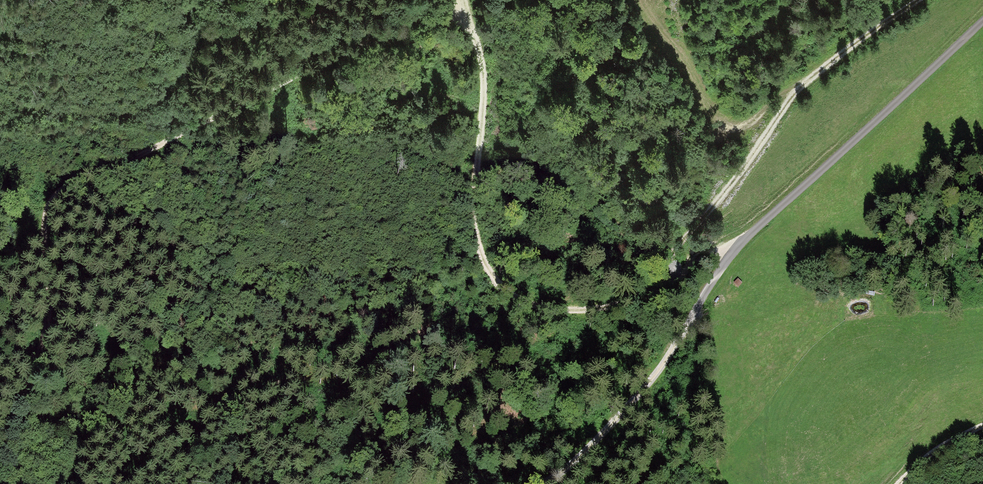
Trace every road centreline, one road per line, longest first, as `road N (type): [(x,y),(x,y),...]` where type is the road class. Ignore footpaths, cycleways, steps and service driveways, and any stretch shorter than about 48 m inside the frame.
road 1 (track): [(0,435),(46,303),(51,200),(380,34),(468,14)]
road 2 (residential): [(982,22),(742,239),(640,394),(546,483)]
road 3 (track): [(742,239),(672,283),(583,310),(552,308),(497,283),(473,218),(483,69),(468,14)]

